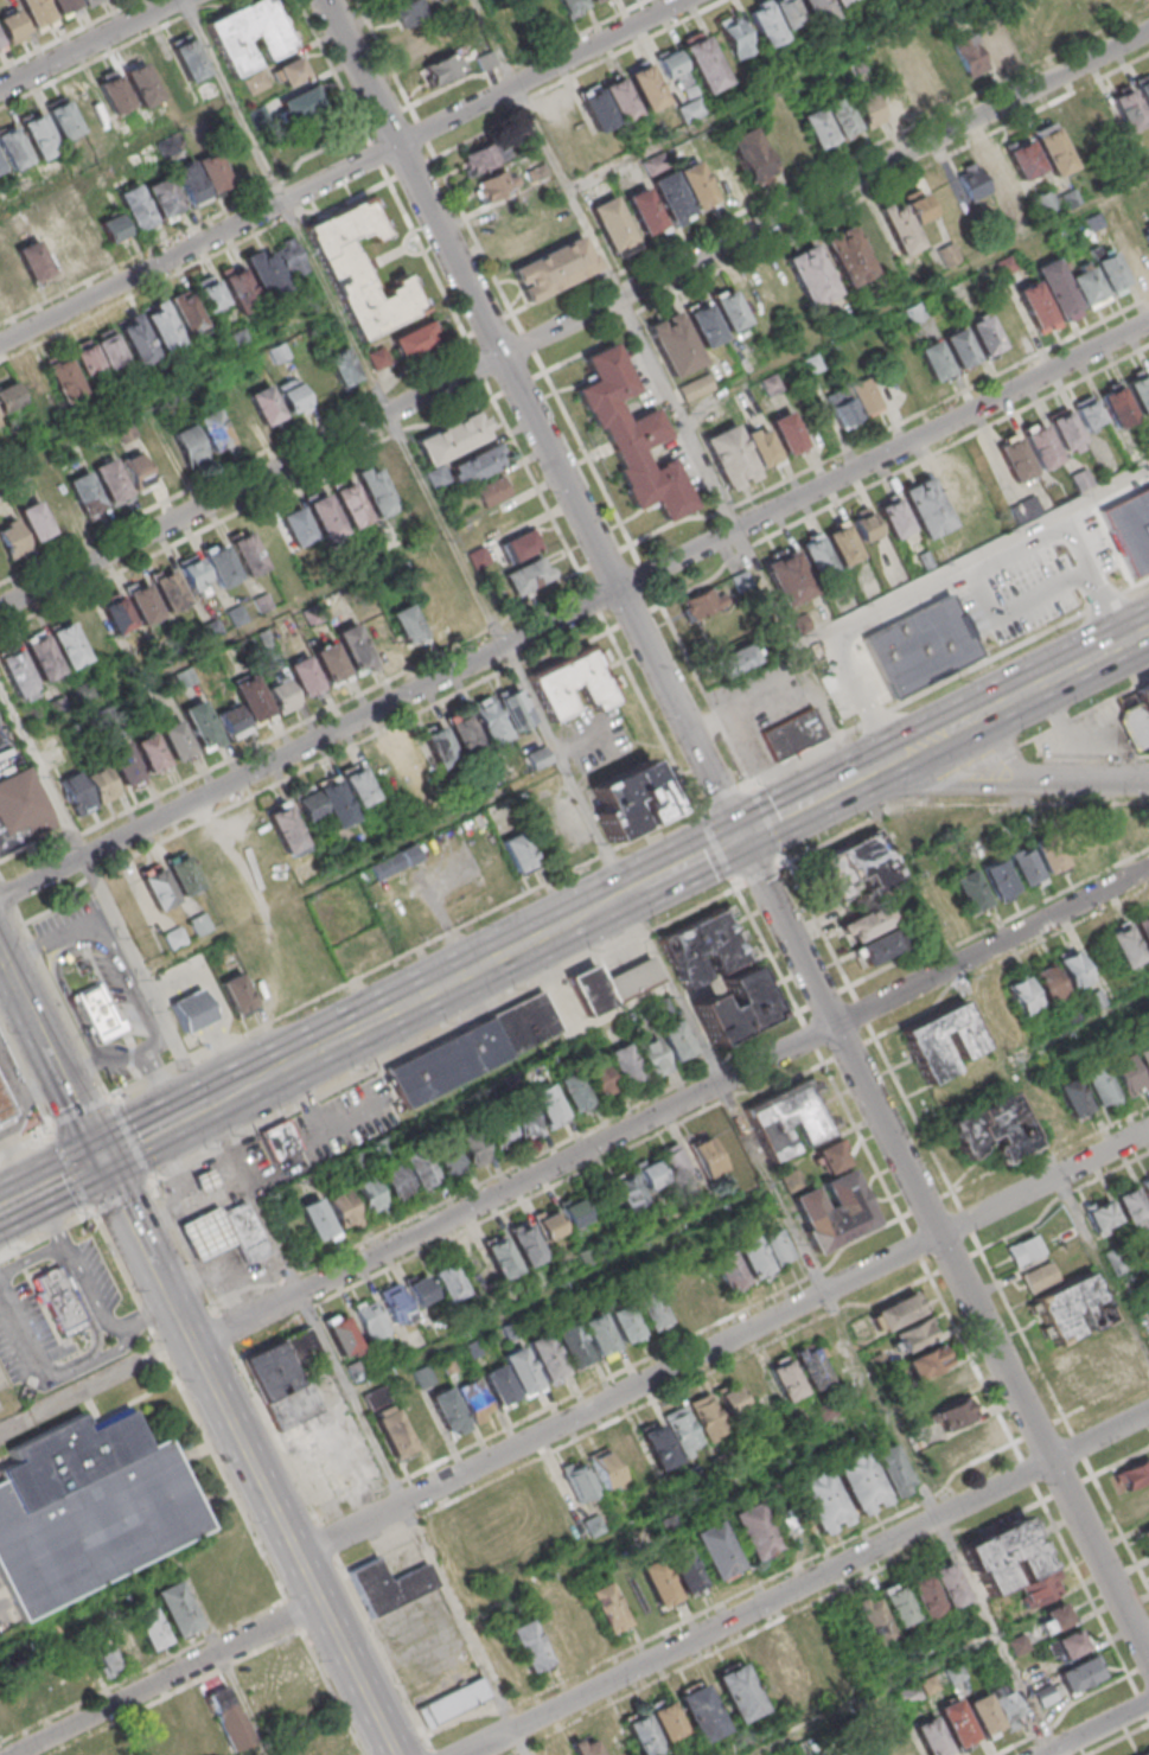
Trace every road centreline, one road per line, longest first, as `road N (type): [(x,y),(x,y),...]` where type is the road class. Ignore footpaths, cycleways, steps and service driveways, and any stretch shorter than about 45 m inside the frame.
road 1 (residential): [(1148,1648),(719,796),(330,0)]
road 2 (residential): [(1148,30),(0,608)]
road 3 (residential): [(1148,321),(0,898)]
road 4 (residential): [(1148,867),(198,1344)]
road 5 (residential): [(1148,1131),(302,1553)]
road 6 (residential): [(0,345),(689,0)]
road 7 (residential): [(1148,1411),(470,1754)]
road 8 (tertiary): [(302,1553),(0,945)]
road 9 (trunk): [(1148,632),(812,802)]
road 10 (residential): [(326,1602),(18,1754)]
road 11 (trunk): [(566,925),(298,1060)]
road 12 (residential): [(177,0),(0,90)]
road 13 (residential): [(861,777),(939,785),(1042,780)]
road 14 (tertiary): [(402,1754),(326,1602)]
road 15 (trunk): [(298,1060),(174,1123)]
road 16 (trunk): [(677,869),(566,925)]
road 17 (residential): [(1148,1701),(1041,1754)]

